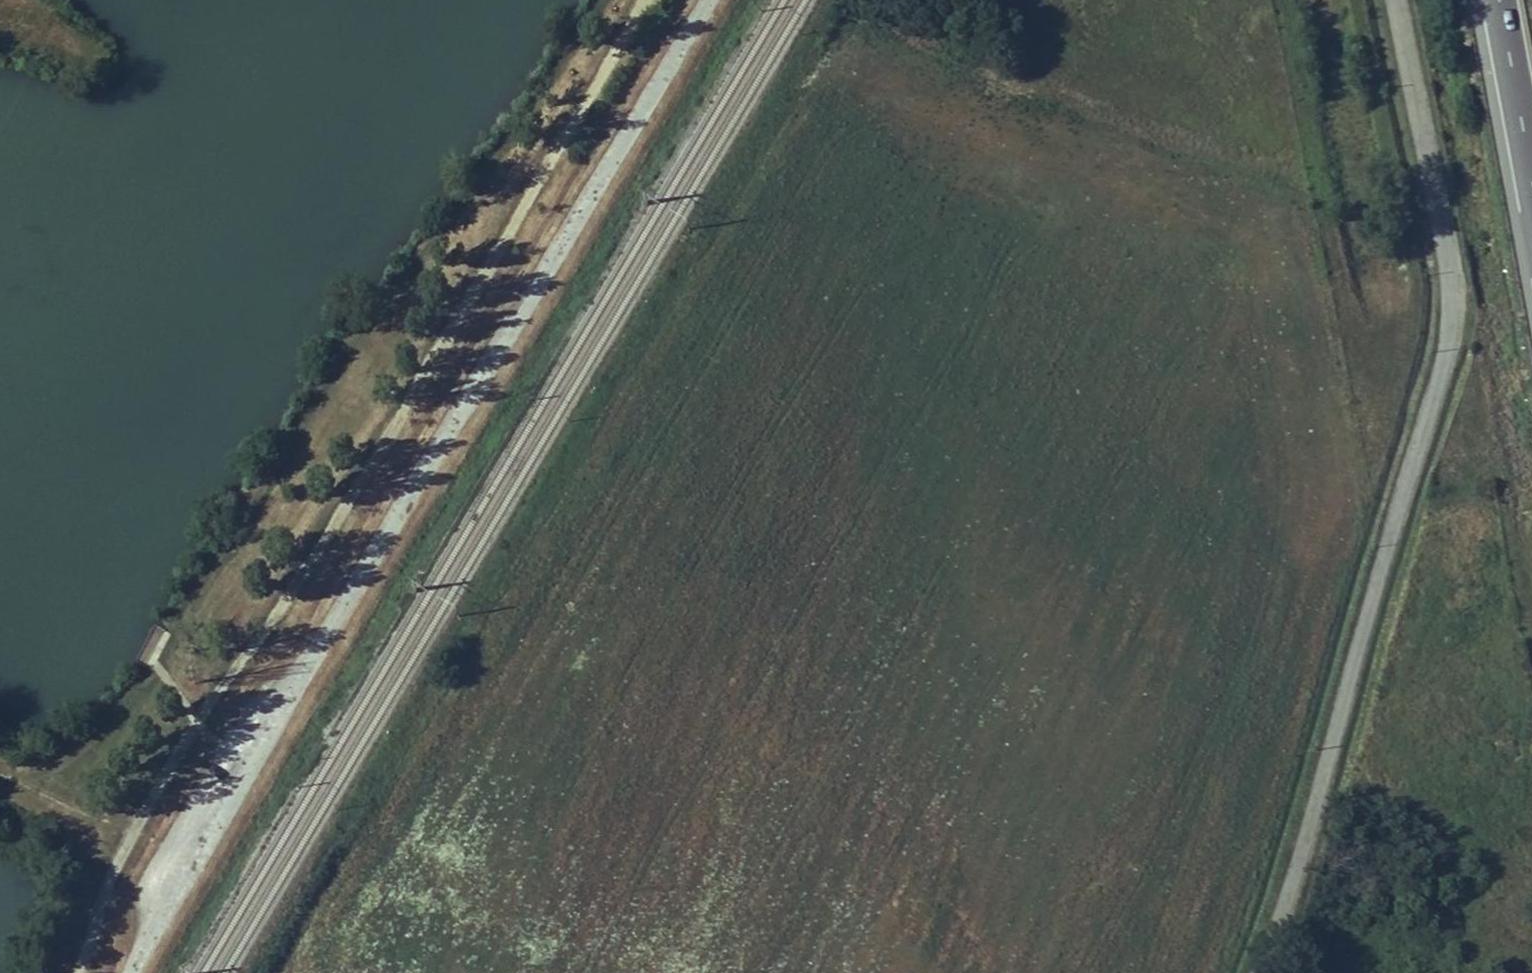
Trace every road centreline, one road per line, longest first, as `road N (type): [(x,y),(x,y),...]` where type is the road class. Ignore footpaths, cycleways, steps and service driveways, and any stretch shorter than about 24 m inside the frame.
road 1 (track): [(129,972),(707,0)]
road 2 (unclassified): [(1260,972),(1445,343),(1452,283),(1396,0)]
road 3 (motorway): [(1498,0),(1531,188)]

